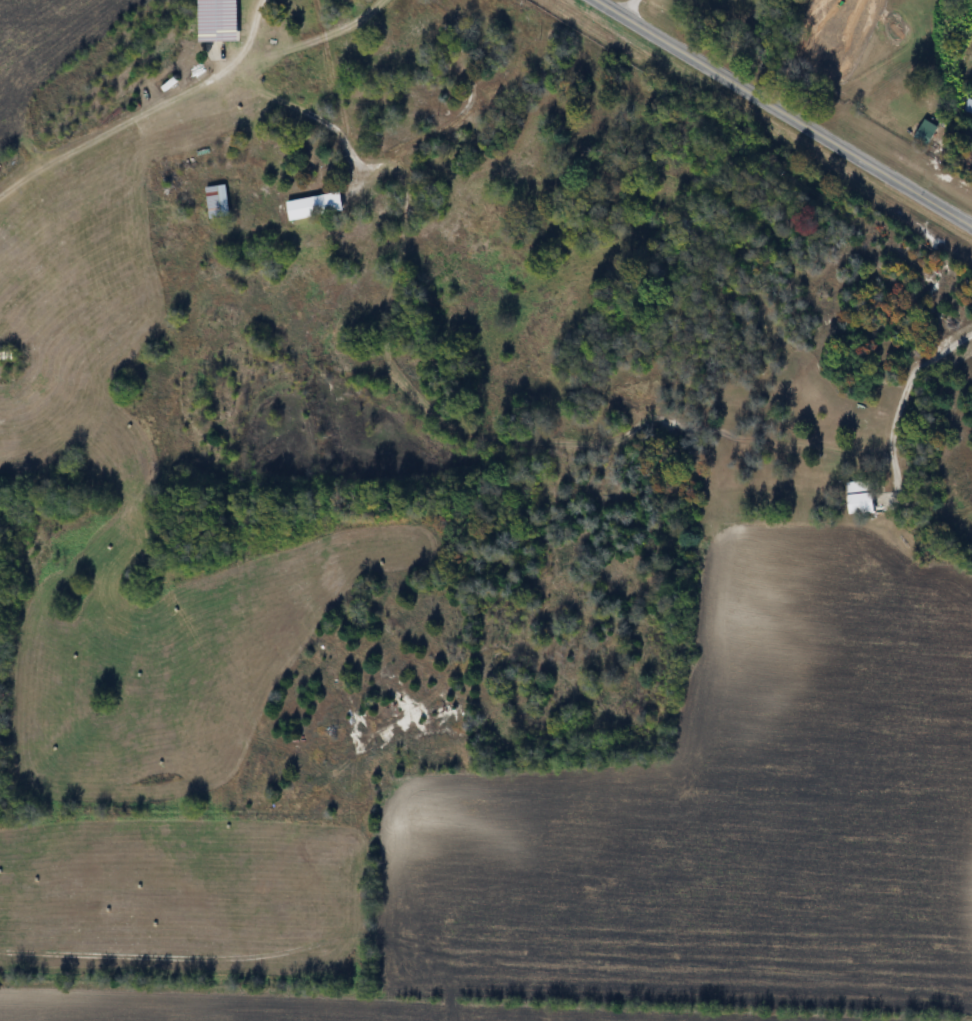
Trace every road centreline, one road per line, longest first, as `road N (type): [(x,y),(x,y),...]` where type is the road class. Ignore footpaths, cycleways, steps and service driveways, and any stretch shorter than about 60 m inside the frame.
road 1 (secondary): [(604,0),(971,224)]

